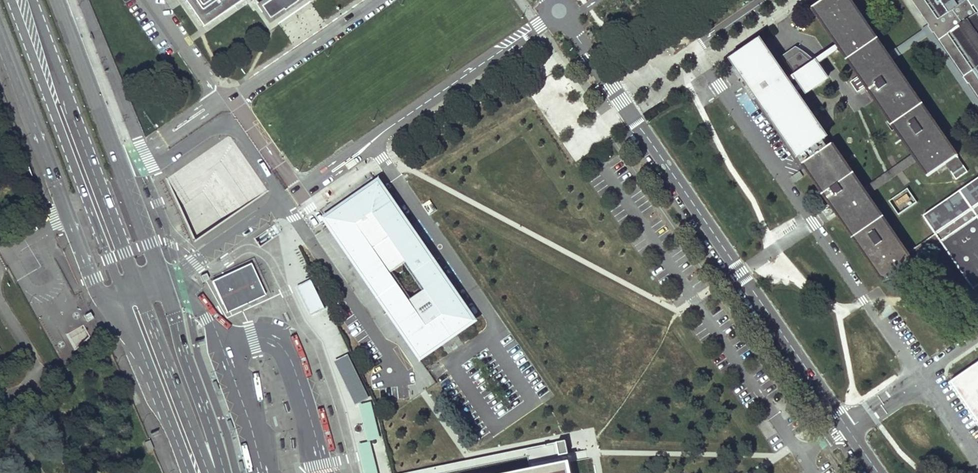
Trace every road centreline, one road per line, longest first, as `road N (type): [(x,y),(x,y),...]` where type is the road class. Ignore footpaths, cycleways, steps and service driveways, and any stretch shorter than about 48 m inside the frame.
road 1 (residential): [(843,426),(566,21)]
road 2 (residential): [(698,56),(922,378)]
road 3 (residential): [(281,198),(551,20)]
road 4 (primary): [(11,0),(124,297)]
road 5 (primary): [(139,291),(30,0)]
road 6 (unclassified): [(0,38),(93,280),(124,297)]
road 7 (residential): [(224,472),(163,281)]
road 8 (primary): [(210,472),(139,291)]
road 9 (primary): [(124,297),(188,472)]
road 10 (residential): [(376,0),(225,103)]
road 11 (residential): [(281,198),(227,126),(144,158)]
road 12 (unclassified): [(115,152),(60,0)]
road 13 (residential): [(163,281),(281,198)]
road 14 (residential): [(155,0),(225,103)]
road 15 (residential): [(163,281),(120,165)]

